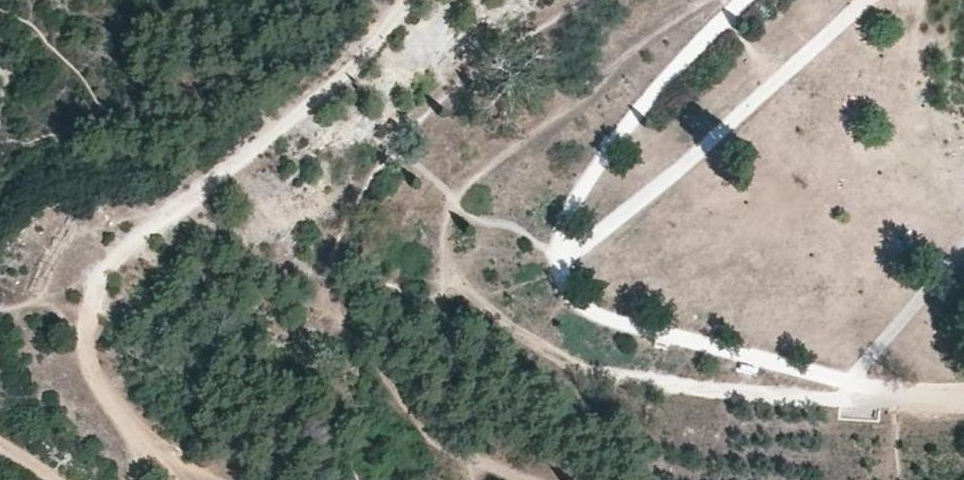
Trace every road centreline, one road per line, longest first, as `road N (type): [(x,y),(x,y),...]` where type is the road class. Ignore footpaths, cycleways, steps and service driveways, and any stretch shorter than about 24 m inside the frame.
road 1 (track): [(748,0),(611,150),(563,238),(565,297),(610,324),(827,387),(911,409),(963,404)]
road 2 (track): [(193,479),(94,364),(103,265),(363,65),(424,0)]
road 3 (track): [(858,0),(741,114),(558,258)]

